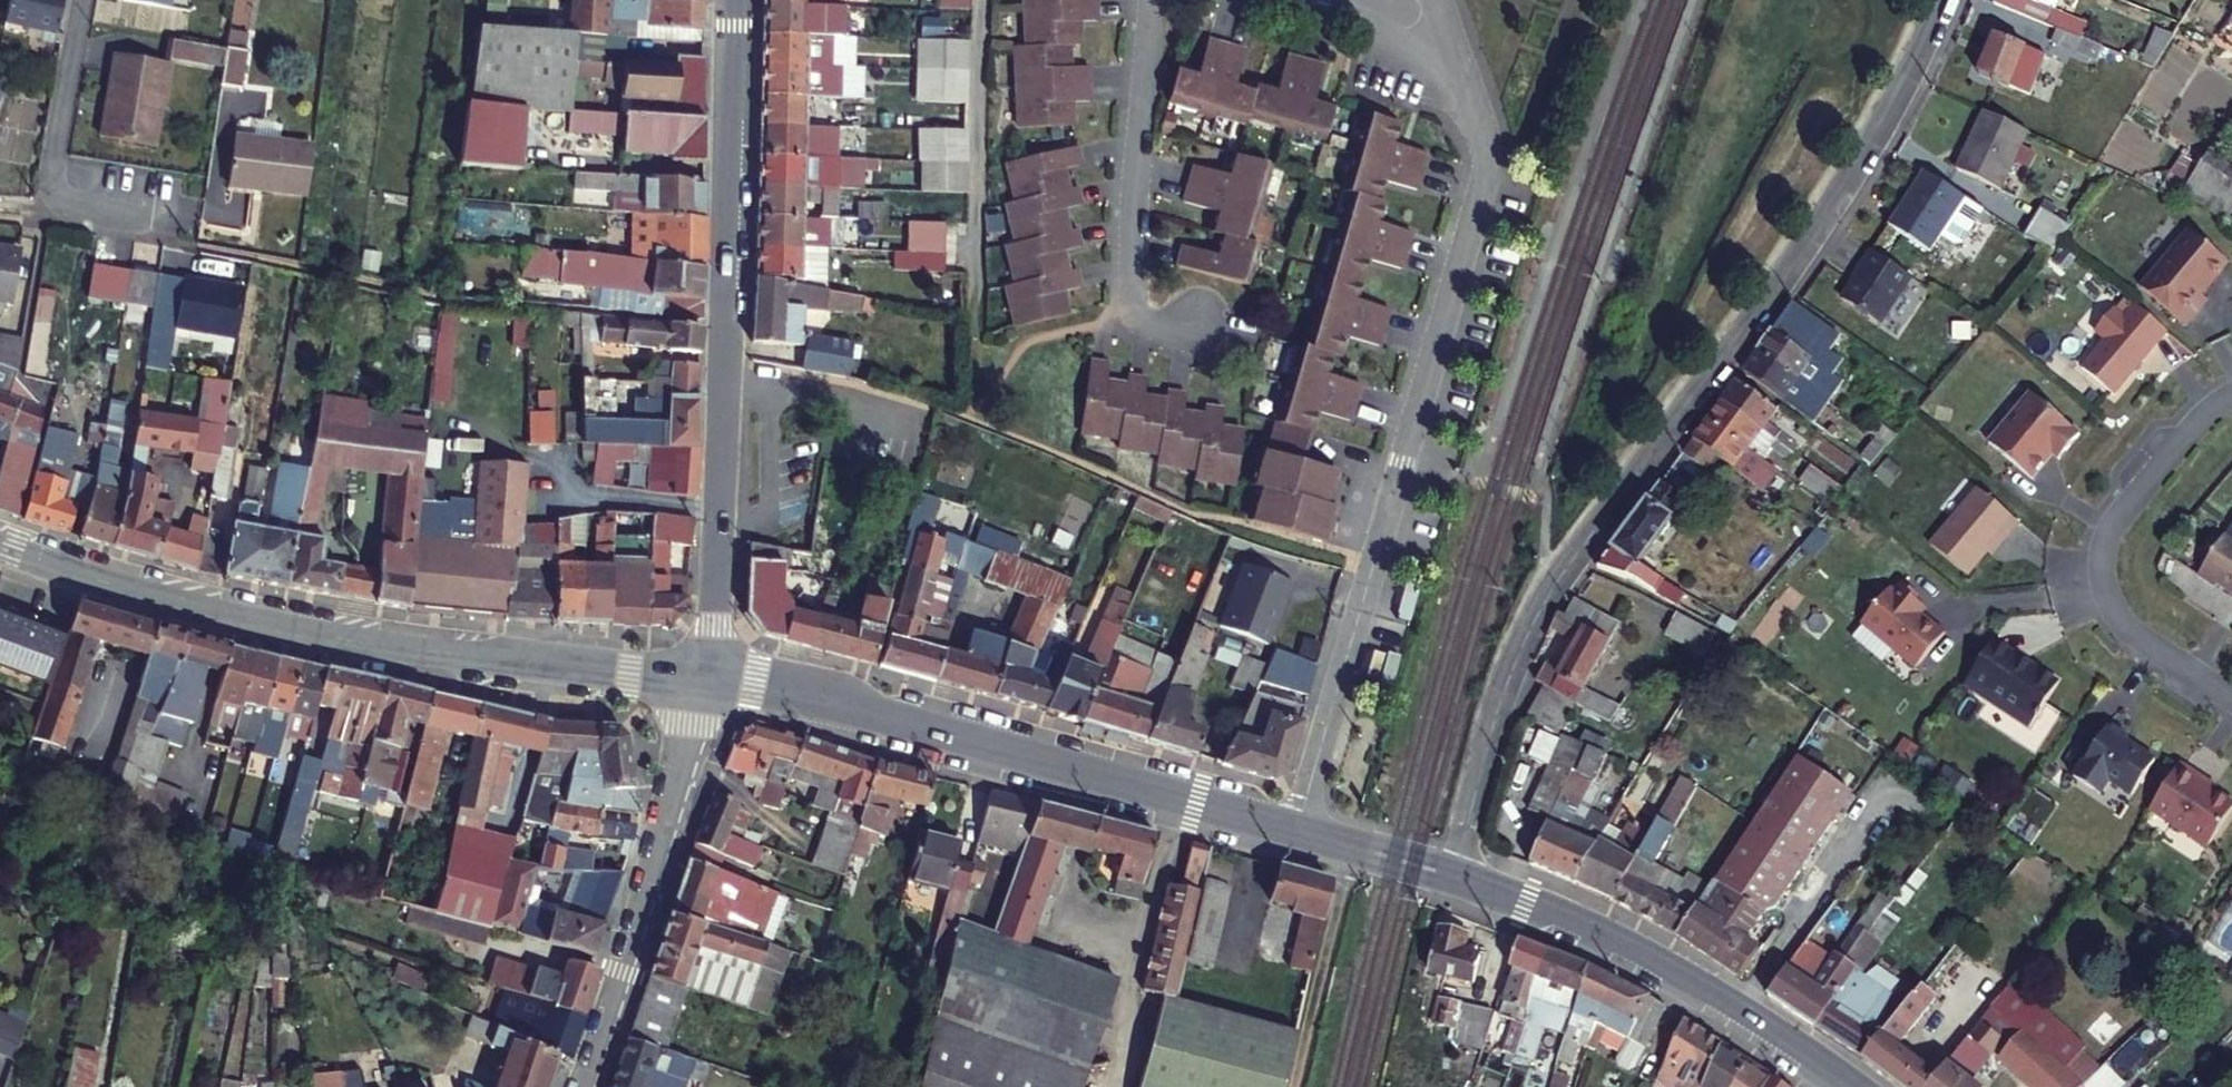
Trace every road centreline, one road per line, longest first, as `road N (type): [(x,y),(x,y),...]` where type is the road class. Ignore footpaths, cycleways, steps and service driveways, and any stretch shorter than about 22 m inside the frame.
road 1 (residential): [(1943,0),(1850,179),(1543,604),(1500,701),(1453,878)]
road 2 (residential): [(1307,833),(1336,684),(1483,171),(1469,88),(1403,8)]
road 3 (tertiary): [(707,679),(334,638),(174,603),(0,547)]
road 4 (tertiary): [(707,679),(729,329),(733,0)]
road 5 (tertiary): [(1307,833),(753,684),(707,679)]
road 6 (tertiary): [(1846,1086),(1669,976),(1453,878)]
road 7 (residential): [(707,679),(585,1086)]
road 8 (residential): [(2231,395),(2198,422),(2125,506),(2101,562),(2109,601),(2130,629),(2231,698)]
road 9 (residential): [(1152,0),(1128,312),(1171,344)]
road 10 (track): [(1296,1086),(1354,846)]
road 11 (residential): [(85,0),(58,152),(101,229)]
road 12 (tertiary): [(1453,878),(1307,833)]

